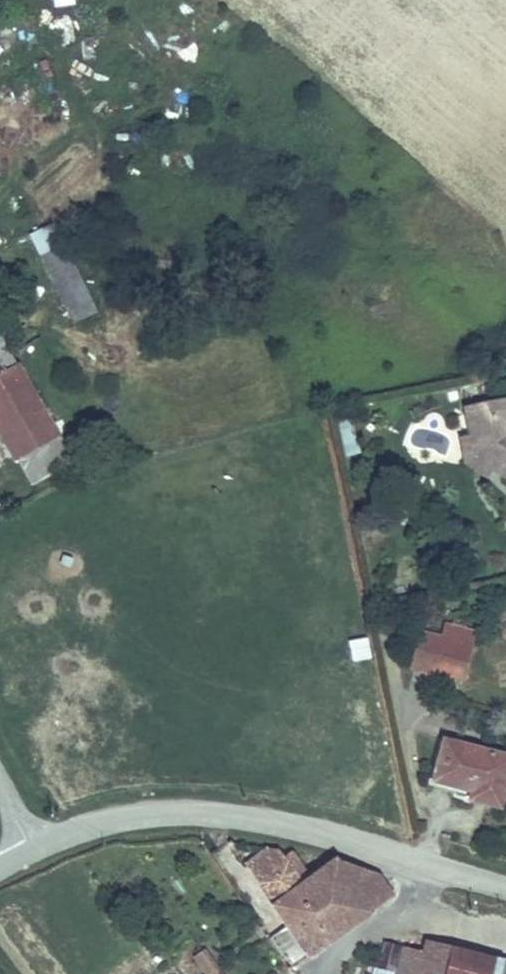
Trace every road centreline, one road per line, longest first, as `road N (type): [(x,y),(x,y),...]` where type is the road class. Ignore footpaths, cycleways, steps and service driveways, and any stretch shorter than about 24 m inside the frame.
road 1 (tertiary): [(505,883),(339,835),(214,815),(120,819),(32,852)]

